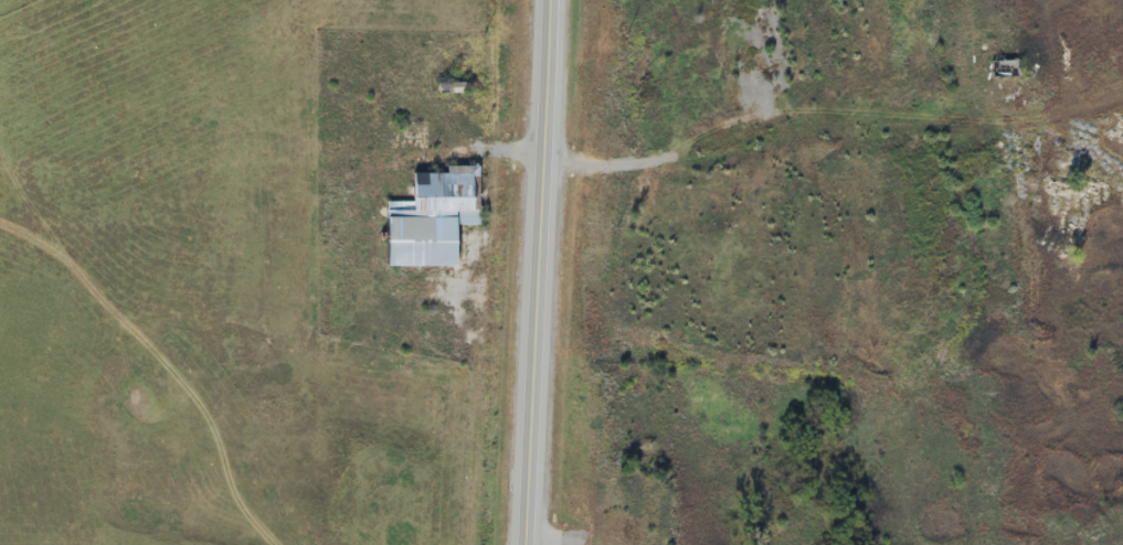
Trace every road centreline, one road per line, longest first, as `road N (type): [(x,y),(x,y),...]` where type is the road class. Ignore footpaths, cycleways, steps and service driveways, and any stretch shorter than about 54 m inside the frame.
road 1 (secondary): [(514,544),(524,0)]

